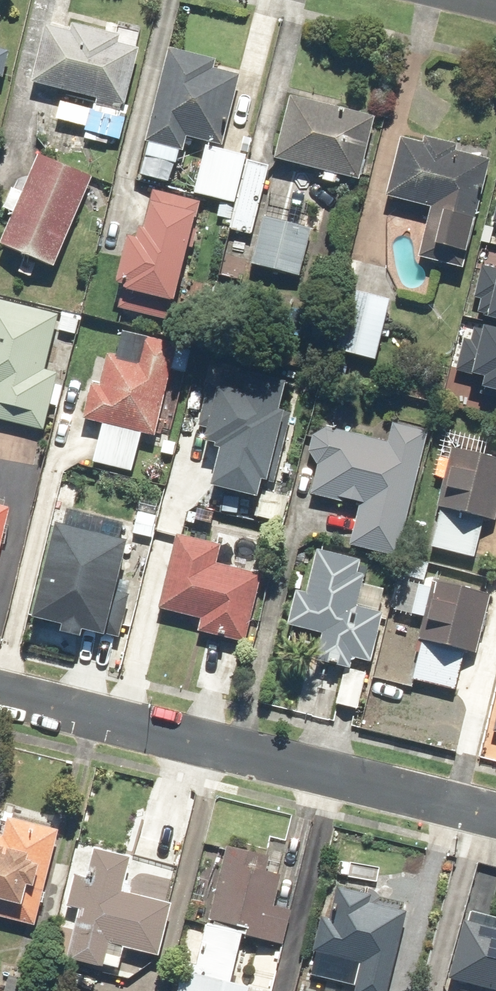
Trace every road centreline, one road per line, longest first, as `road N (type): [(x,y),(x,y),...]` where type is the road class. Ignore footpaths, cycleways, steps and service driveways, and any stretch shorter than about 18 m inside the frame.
road 1 (residential): [(495,817),(0,694)]

